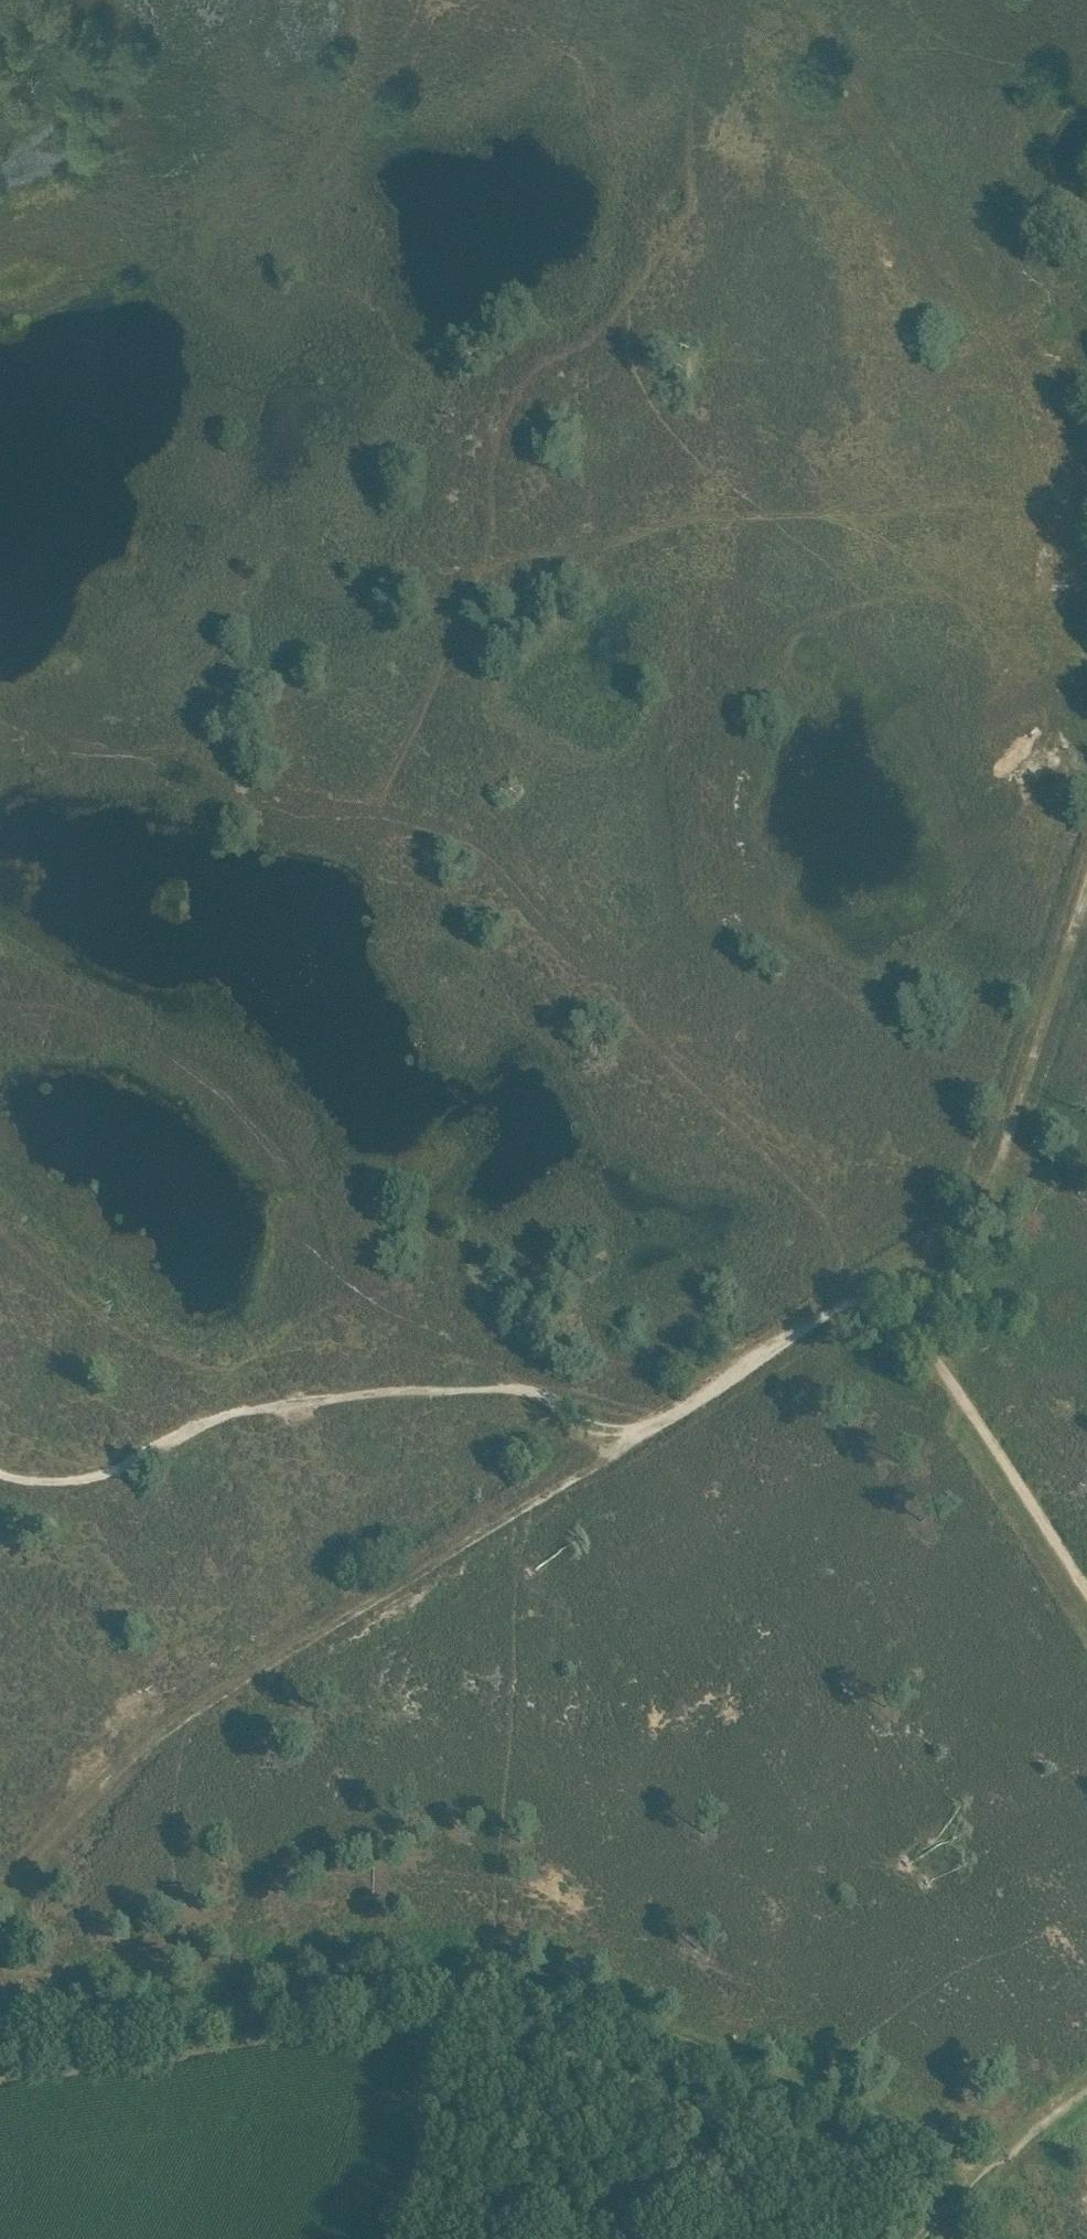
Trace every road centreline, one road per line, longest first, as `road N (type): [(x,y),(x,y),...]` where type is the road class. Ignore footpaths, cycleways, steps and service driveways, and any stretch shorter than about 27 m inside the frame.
road 1 (track): [(968,2182),(942,2131),(505,1963),(0,2028)]
road 2 (track): [(1086,1600),(890,1272)]
road 3 (track): [(968,2182),(1086,2086)]

